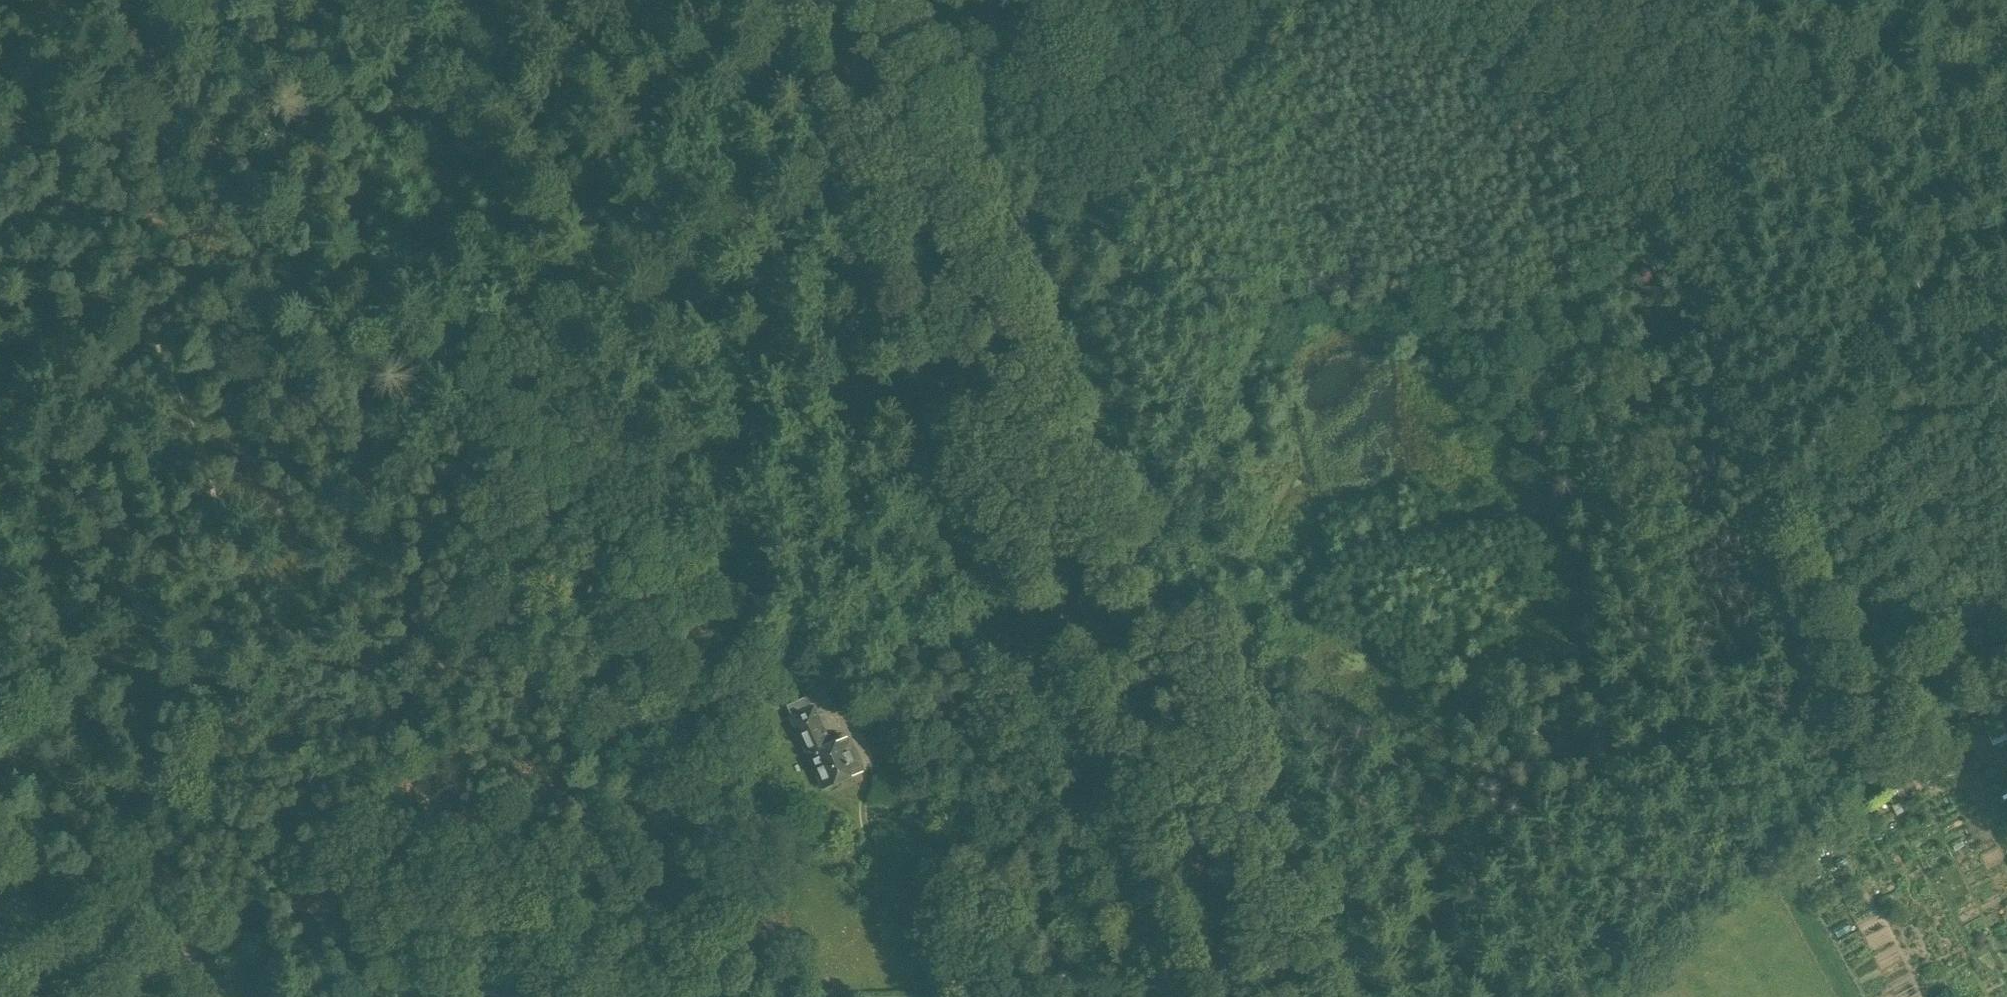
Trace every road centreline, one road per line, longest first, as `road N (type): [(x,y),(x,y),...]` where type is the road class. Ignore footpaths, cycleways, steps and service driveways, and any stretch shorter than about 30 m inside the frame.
road 1 (unclassified): [(1258,996),(1184,781),(976,340),(848,0)]
road 2 (track): [(1184,781),(1296,727),(1311,482),(1364,497),(1420,487),(1452,452),(1442,370),(1415,326),(1362,309),(1300,327),(1277,365),(1269,406),(1284,439)]
road 3 (track): [(0,838),(70,996)]

